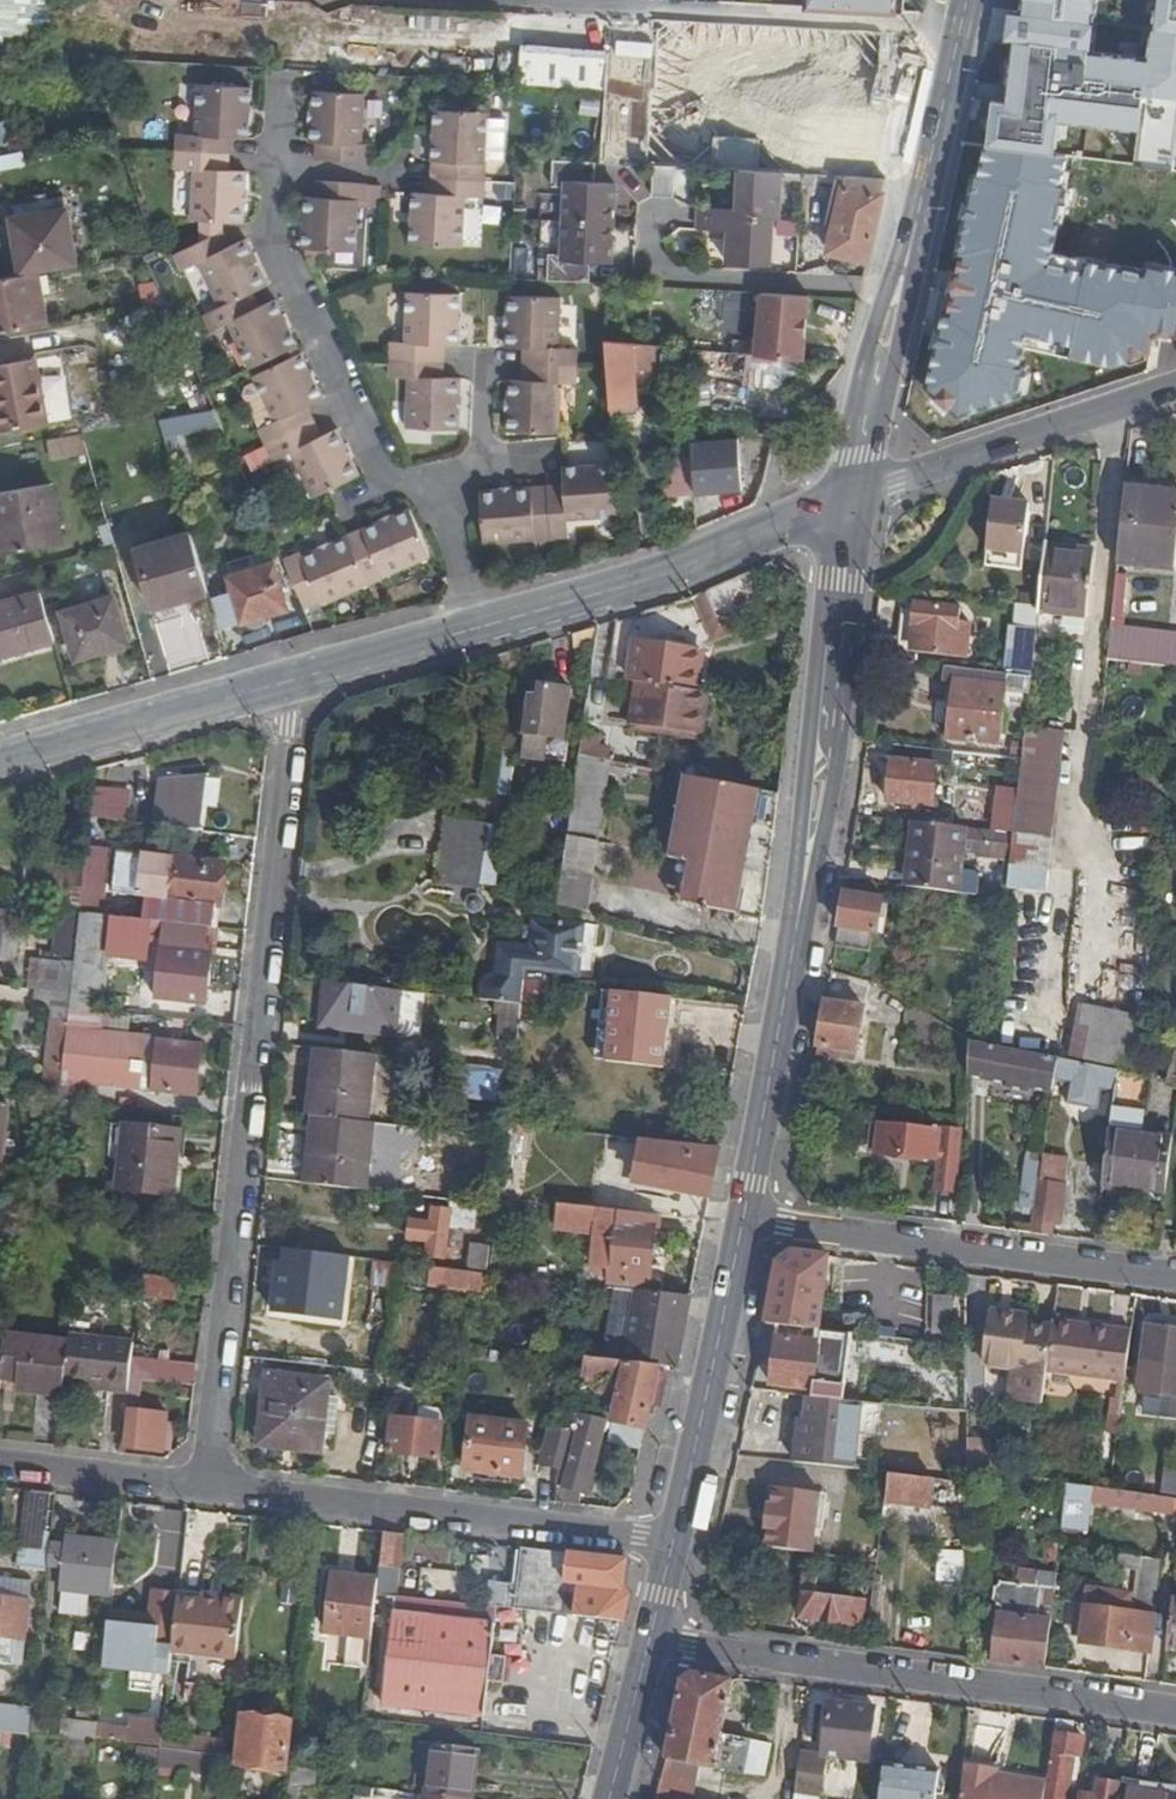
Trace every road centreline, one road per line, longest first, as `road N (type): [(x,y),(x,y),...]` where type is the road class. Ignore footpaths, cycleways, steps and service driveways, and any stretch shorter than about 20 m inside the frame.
road 1 (residential): [(210,1484),(287,682)]
road 2 (tertiary): [(844,508),(677,572),(287,682)]
road 3 (residential): [(649,1640),(1175,1711)]
road 4 (residential): [(210,1484),(671,1547)]
road 5 (secondary): [(796,926),(835,784),(872,499)]
road 6 (residential): [(746,1224),(1175,1281)]
road 7 (secondary): [(844,508),(810,739),(796,926)]
road 8 (secondary): [(935,132),(917,177),(844,508)]
road 9 (secondary): [(872,499),(935,132)]
road 10 (secondary): [(746,1224),(671,1547)]
road 11 (tertiary): [(1175,392),(872,499)]
road 12 (secondary): [(796,926),(746,1224)]
road 13 (tertiary): [(287,682),(0,762)]
road 14 (residential): [(0,1466),(210,1484)]
road 15 (secondary): [(649,1640),(609,1798)]
road 16 (secondary): [(935,132),(966,0)]

